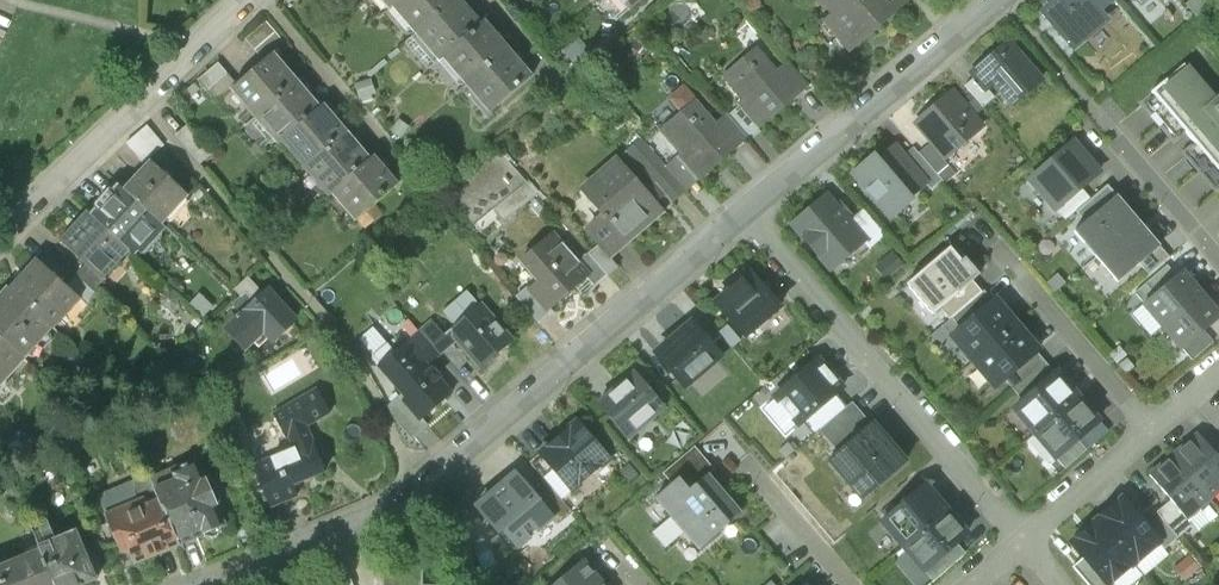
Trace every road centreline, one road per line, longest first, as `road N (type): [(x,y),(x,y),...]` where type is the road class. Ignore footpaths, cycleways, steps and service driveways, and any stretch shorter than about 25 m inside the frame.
road 1 (residential): [(224,584),(417,497),(743,220)]
road 2 (residential): [(743,220),(1022,540)]
road 3 (residential): [(0,236),(250,0)]
road 4 (residential): [(1152,435),(1016,263)]
road 5 (residential): [(859,121),(1006,0)]
road 6 (residential): [(1022,540),(1152,435)]
road 7 (residential): [(846,584),(745,465)]
road 8 (residential): [(1218,261),(1120,142)]
road 9 (residential): [(743,220),(859,121)]
road 10 (residential): [(757,13),(859,121)]

